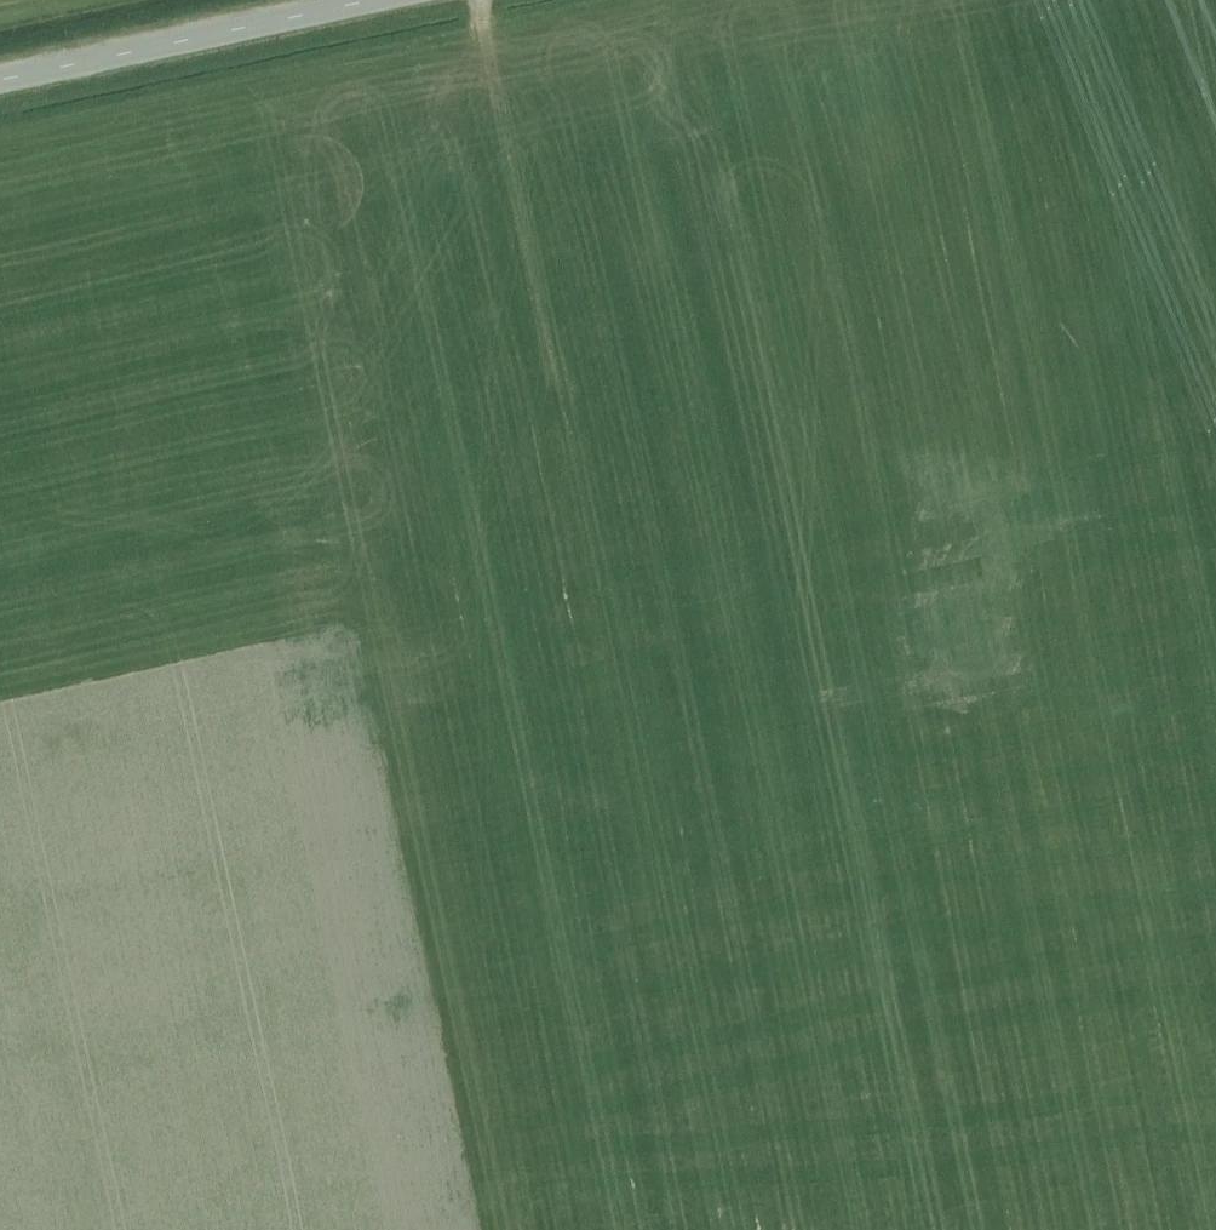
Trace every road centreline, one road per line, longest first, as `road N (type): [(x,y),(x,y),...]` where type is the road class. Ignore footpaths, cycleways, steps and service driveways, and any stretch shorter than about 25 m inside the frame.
road 1 (tertiary): [(0,83),(398,0)]

